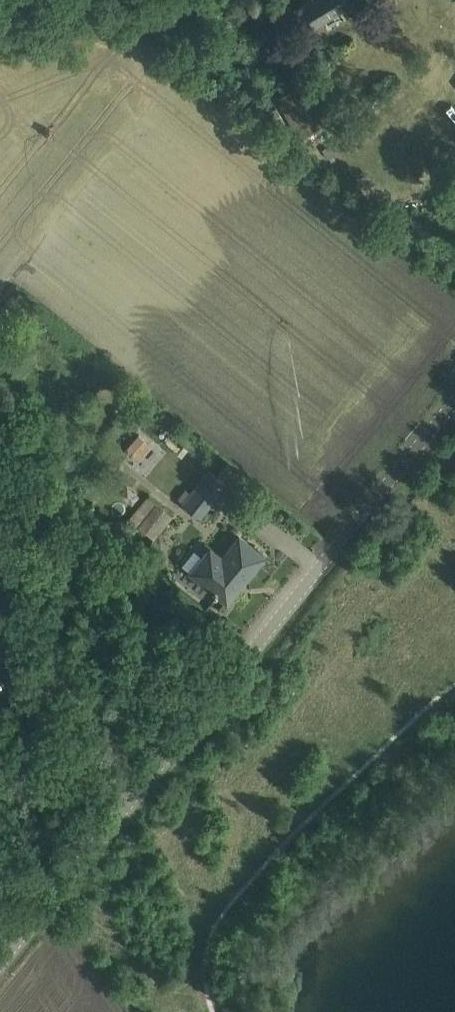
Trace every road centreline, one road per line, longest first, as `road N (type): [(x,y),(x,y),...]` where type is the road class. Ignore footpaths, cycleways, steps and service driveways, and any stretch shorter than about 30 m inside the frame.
road 1 (unclassified): [(0,964),(454,408)]

